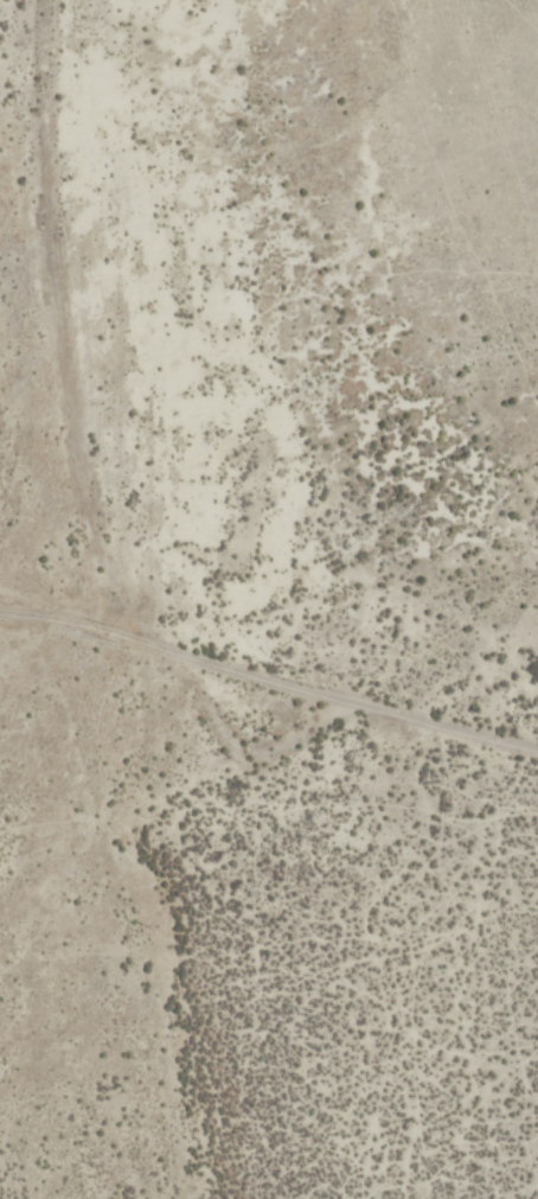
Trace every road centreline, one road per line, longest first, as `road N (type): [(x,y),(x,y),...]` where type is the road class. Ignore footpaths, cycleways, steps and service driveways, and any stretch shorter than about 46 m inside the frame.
road 1 (residential): [(537,751),(0,601)]

